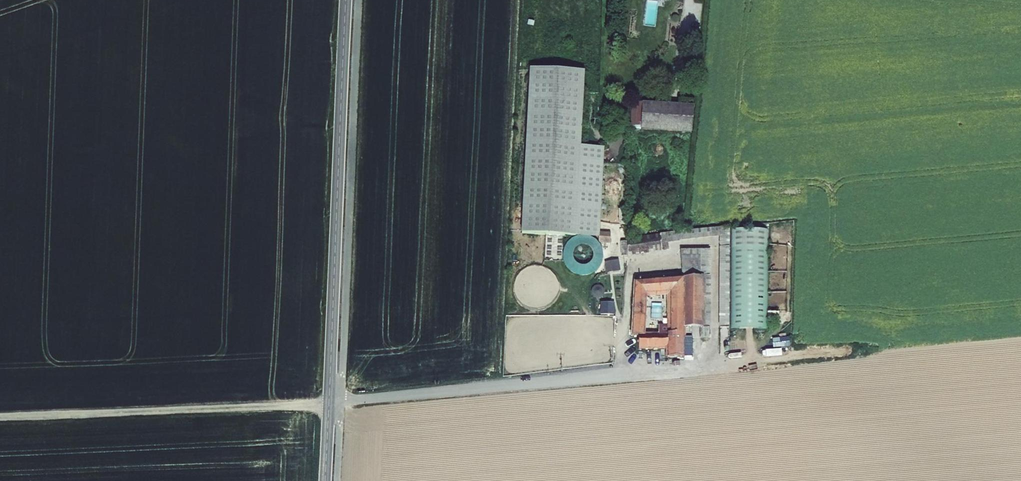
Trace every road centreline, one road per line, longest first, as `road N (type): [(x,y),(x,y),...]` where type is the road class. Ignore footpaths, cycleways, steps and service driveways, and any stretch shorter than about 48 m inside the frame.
road 1 (track): [(0,417),(341,401),(778,356)]
road 2 (residential): [(346,0),(326,480)]

